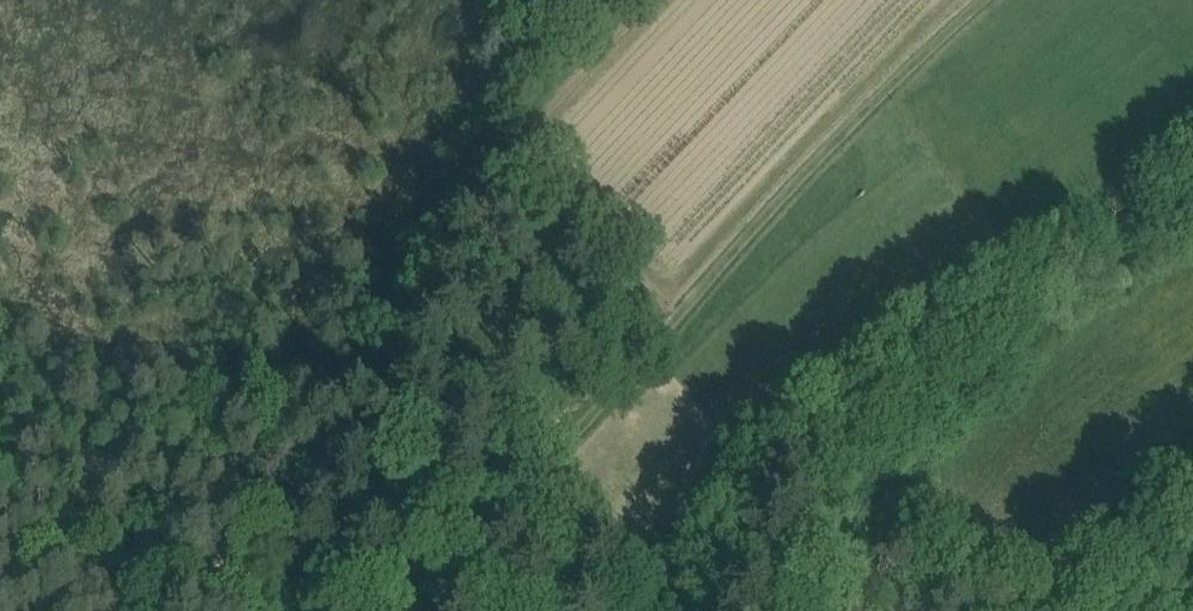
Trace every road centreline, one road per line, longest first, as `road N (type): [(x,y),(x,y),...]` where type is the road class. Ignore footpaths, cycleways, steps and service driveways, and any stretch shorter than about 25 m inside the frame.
road 1 (track): [(398,610),(441,558),(532,488),(685,304),(908,74),(991,0)]

